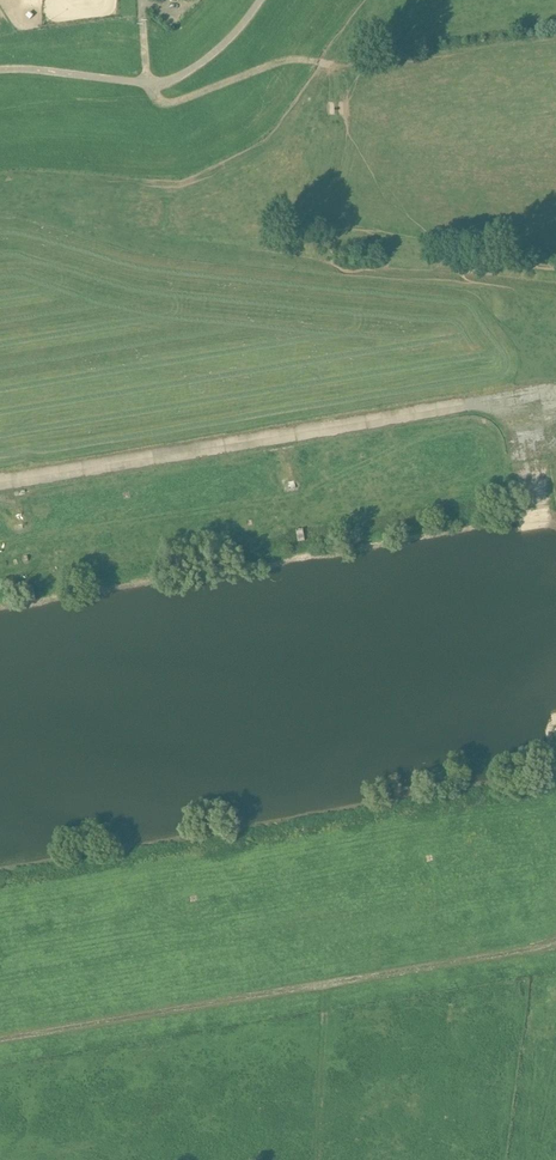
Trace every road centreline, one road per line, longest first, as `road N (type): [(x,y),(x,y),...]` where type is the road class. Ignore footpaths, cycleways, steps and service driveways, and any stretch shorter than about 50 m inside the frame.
road 1 (track): [(329,982),(318,1159)]

